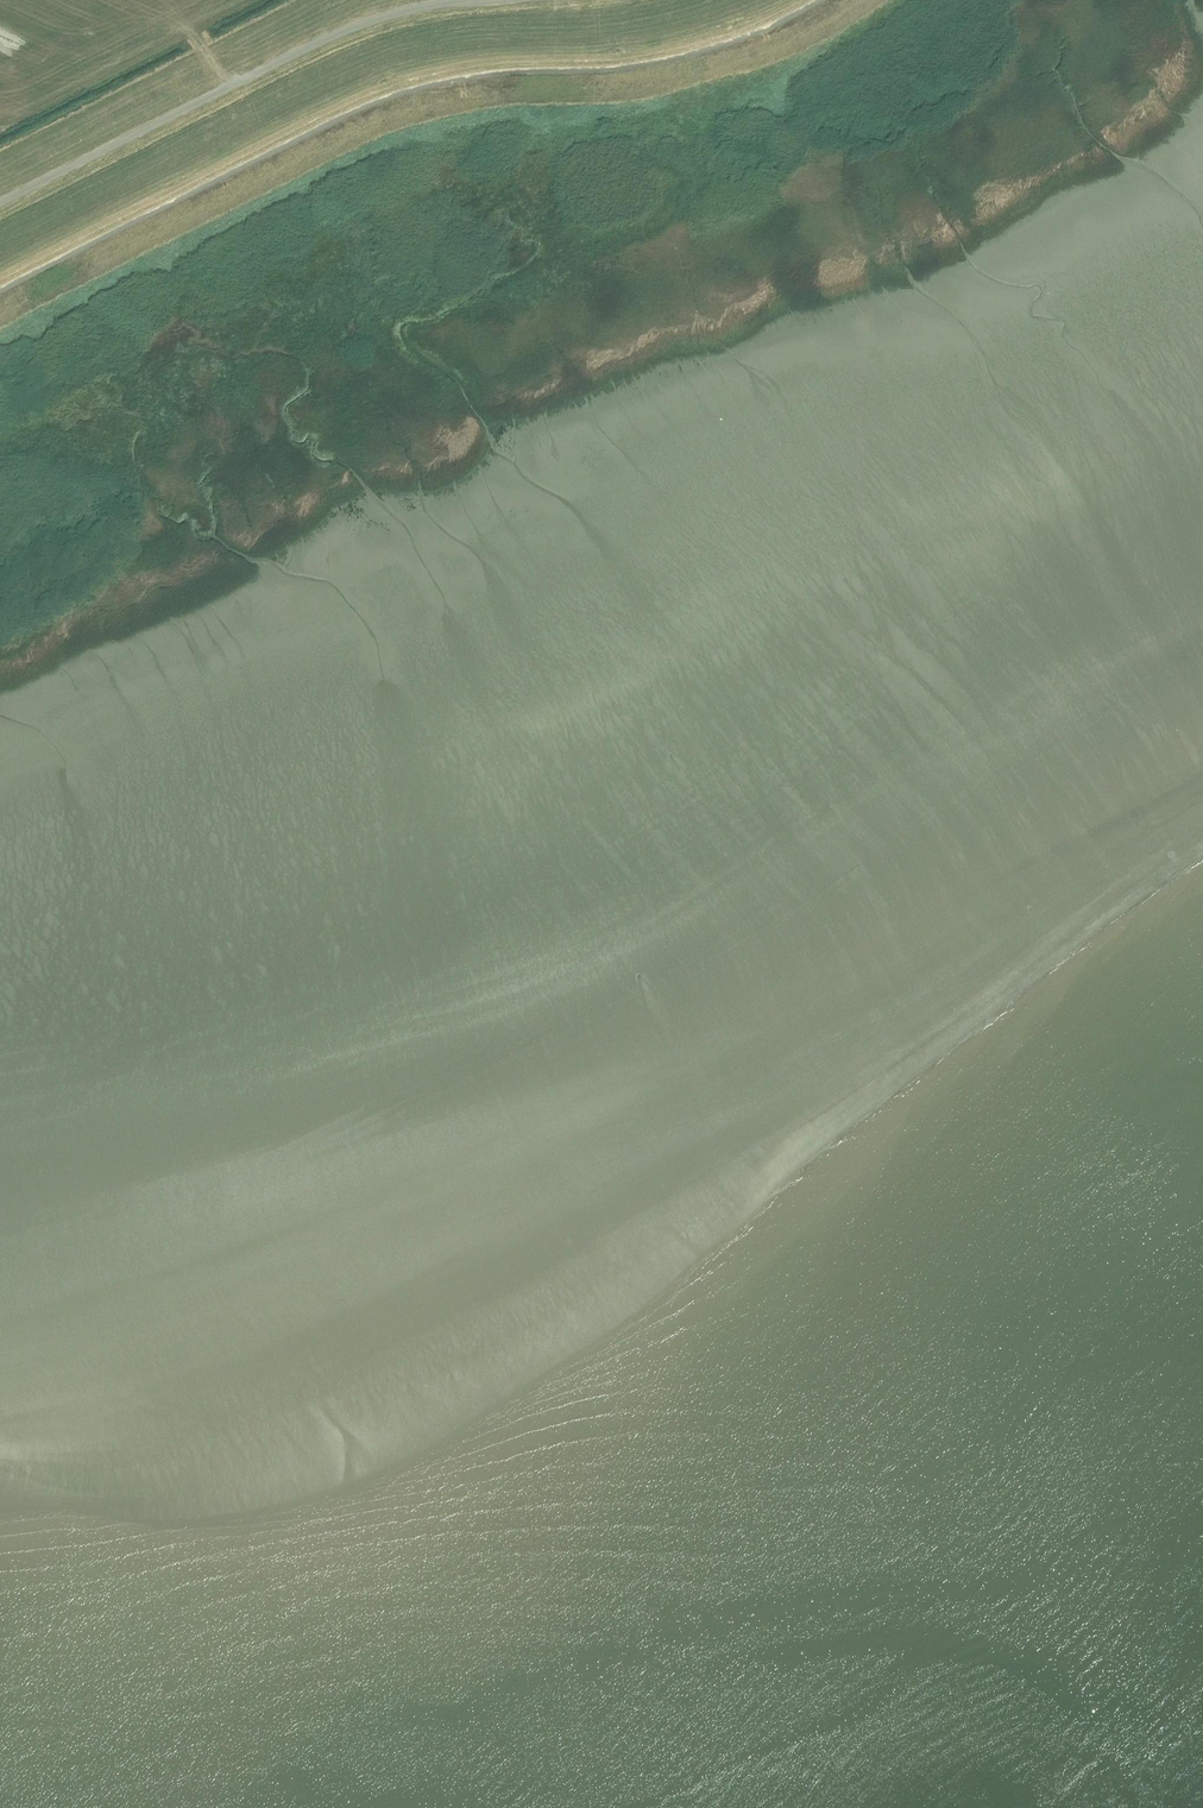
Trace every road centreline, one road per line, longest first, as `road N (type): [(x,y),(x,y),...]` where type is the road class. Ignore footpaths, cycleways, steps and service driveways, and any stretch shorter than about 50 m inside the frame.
road 1 (unclassified): [(0,204),(344,32),(462,0)]

